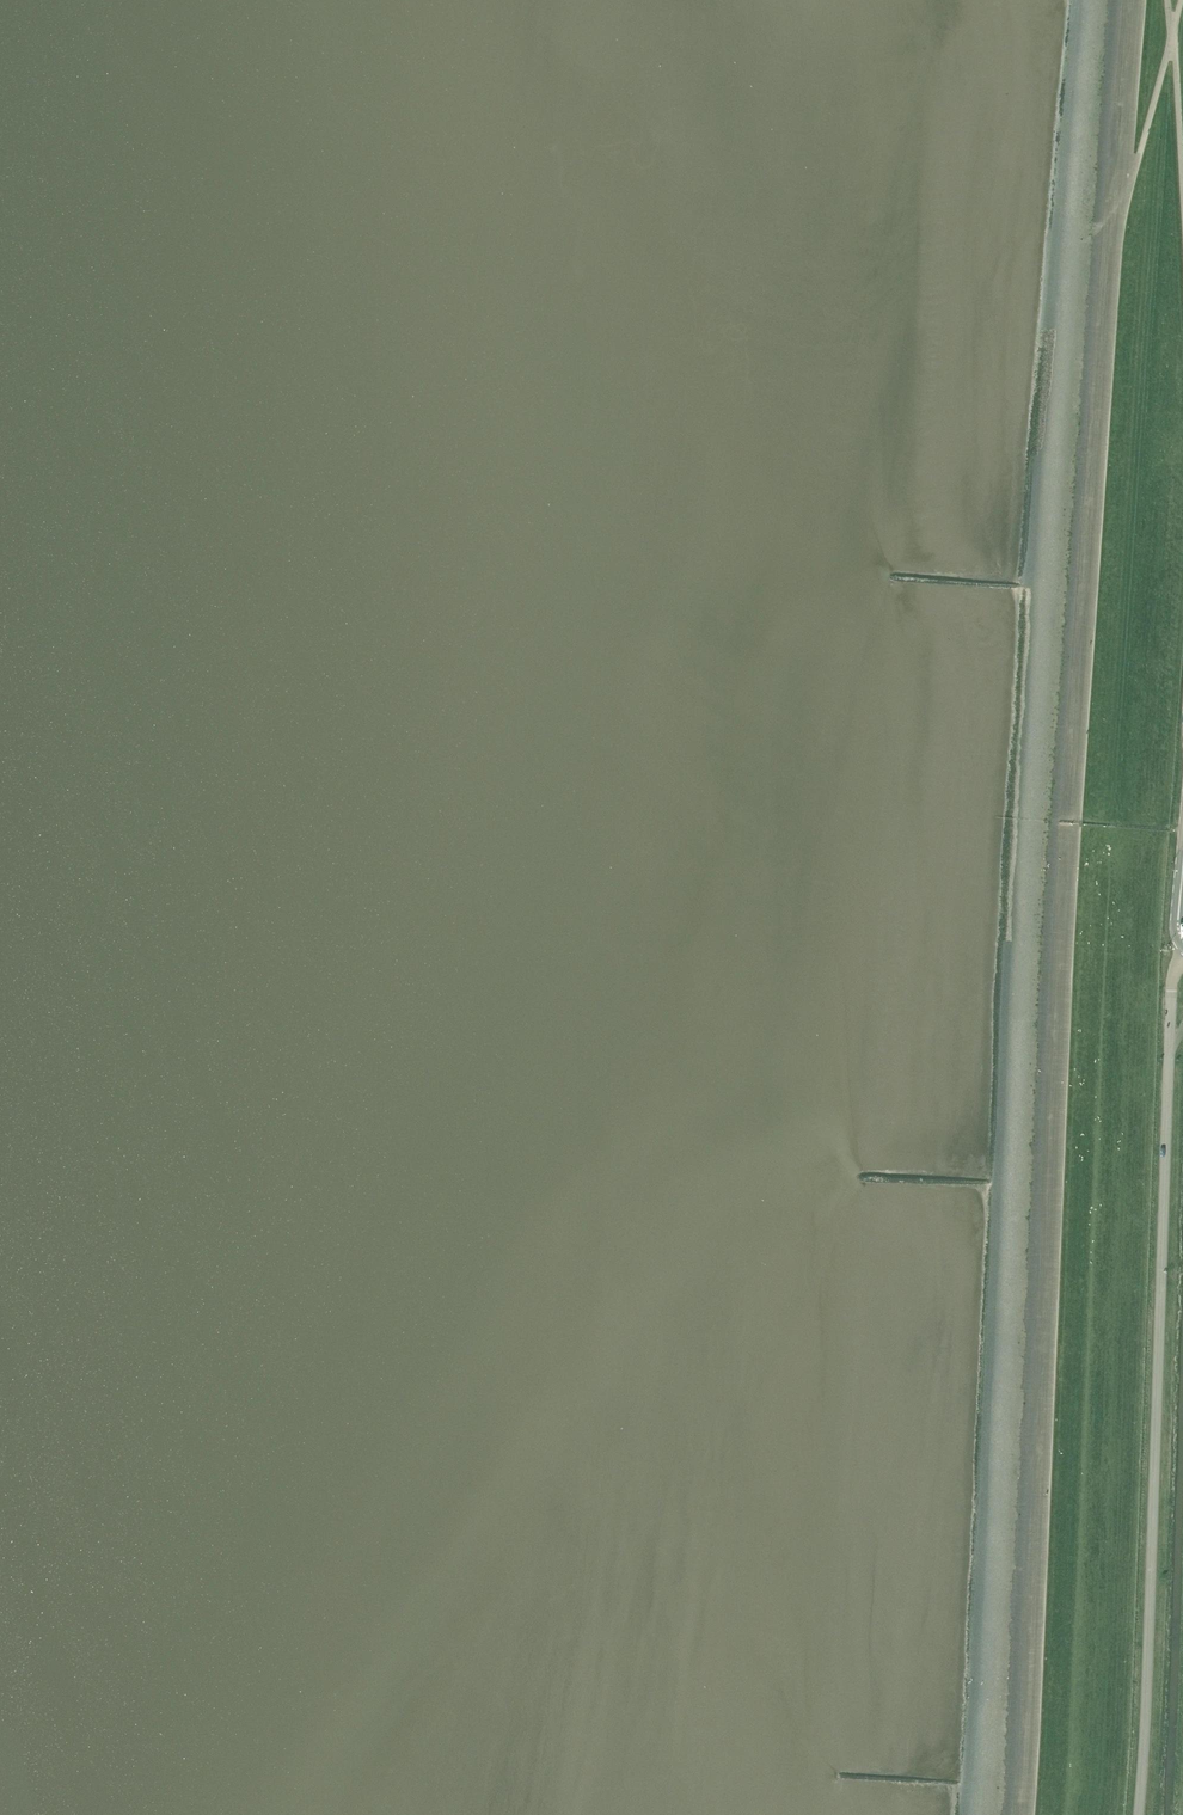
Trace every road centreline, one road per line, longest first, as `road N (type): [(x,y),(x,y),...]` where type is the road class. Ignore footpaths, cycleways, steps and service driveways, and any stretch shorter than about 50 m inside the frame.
road 1 (unclassified): [(1134,1814),(1172,989),(1182,952)]

